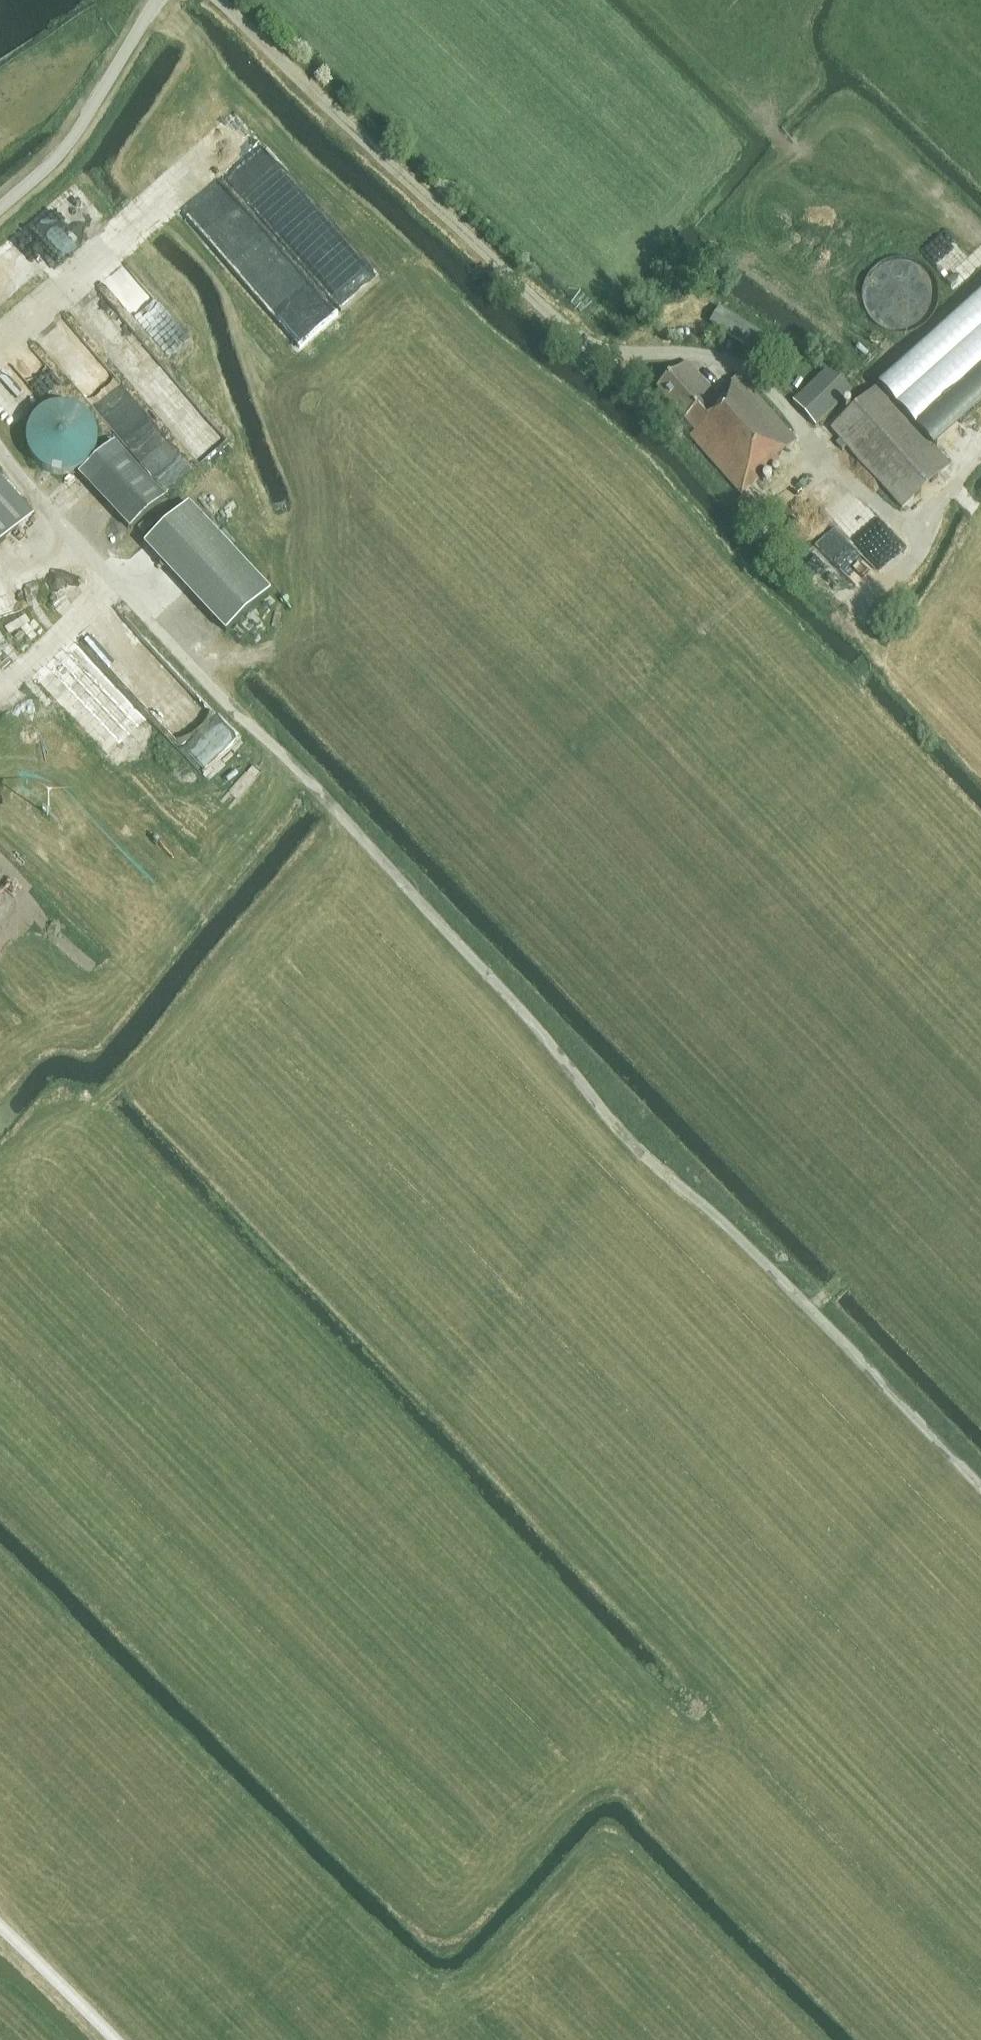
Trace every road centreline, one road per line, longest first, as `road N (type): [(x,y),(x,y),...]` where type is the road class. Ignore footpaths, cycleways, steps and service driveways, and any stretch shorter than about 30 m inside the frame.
road 1 (track): [(56,518),(368,844),(616,1126),(726,1224),(980,1485)]
road 2 (unclassified): [(0,207),(60,151),(155,0)]
road 3 (track): [(831,466),(909,528),(980,453)]
road 4 (track): [(114,2039),(0,1926)]

